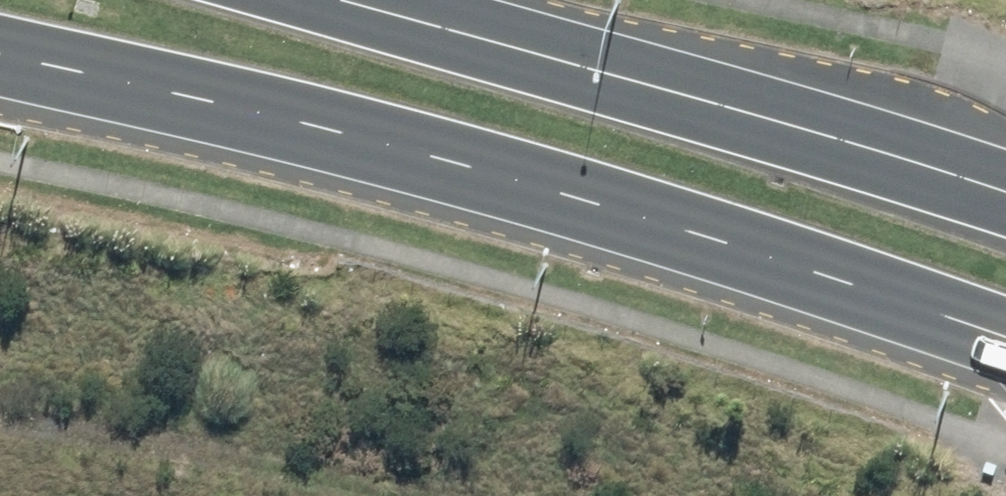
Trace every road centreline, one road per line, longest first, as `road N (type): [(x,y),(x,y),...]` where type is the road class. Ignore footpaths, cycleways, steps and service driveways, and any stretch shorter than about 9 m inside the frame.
road 1 (secondary): [(1005,330),(329,129),(0,51)]
road 2 (secondary): [(337,0),(1005,188)]
road 3 (track): [(0,416),(372,495)]

